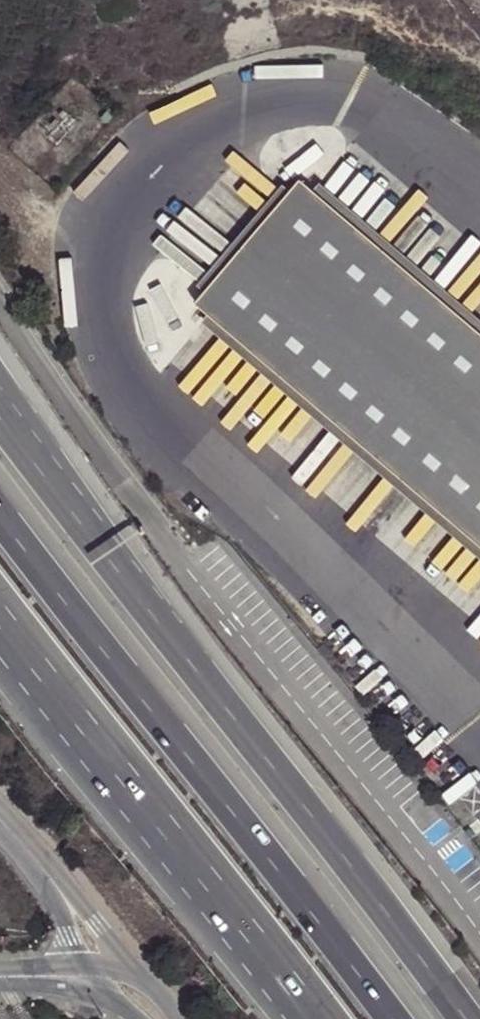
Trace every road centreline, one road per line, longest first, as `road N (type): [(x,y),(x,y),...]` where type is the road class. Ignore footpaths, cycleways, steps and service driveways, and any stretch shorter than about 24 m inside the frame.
road 1 (motorway): [(464,1018),(52,486)]
road 2 (motorway): [(392,1018),(0,515)]
road 3 (motorway): [(32,659),(315,1018)]
road 4 (secondary): [(0,819),(59,887),(115,982)]

